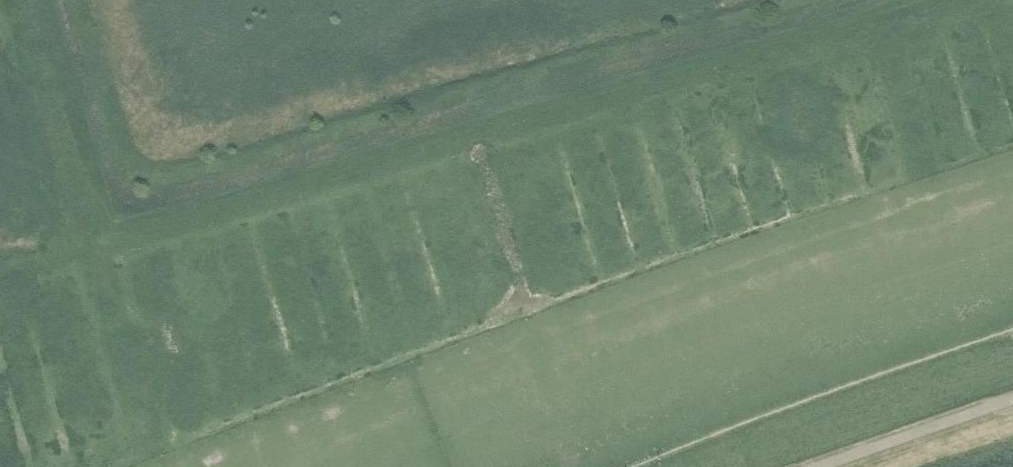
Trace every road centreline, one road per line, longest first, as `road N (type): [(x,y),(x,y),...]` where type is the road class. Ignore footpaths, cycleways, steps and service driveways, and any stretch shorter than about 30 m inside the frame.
road 1 (track): [(769,466),(1012,382)]

